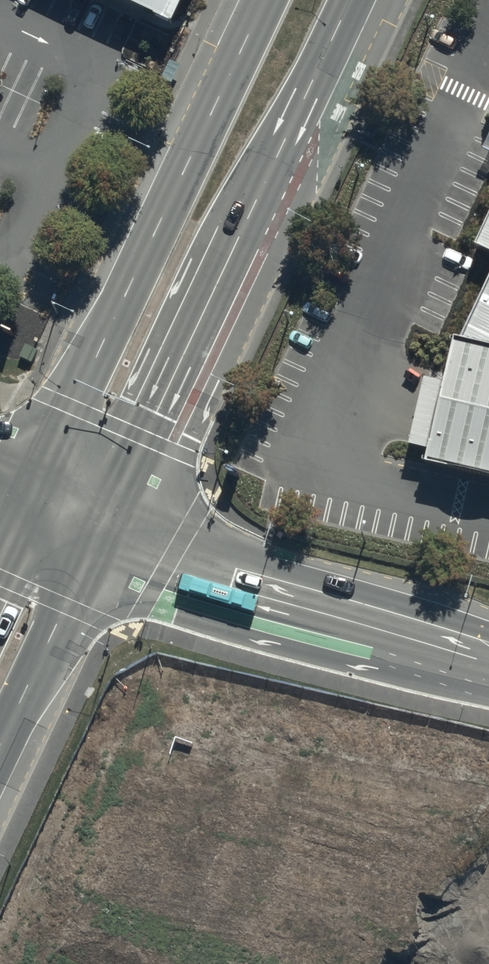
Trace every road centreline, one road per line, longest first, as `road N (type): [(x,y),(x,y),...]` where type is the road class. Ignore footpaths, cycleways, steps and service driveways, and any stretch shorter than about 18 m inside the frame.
road 1 (secondary): [(362,0),(119,502)]
road 2 (secondary): [(42,471),(266,0)]
road 3 (tertiary): [(488,670),(444,666),(89,560)]
road 4 (tertiary): [(119,502),(228,551),(461,622),(488,641)]
road 5 (secondary): [(89,560),(0,749)]

